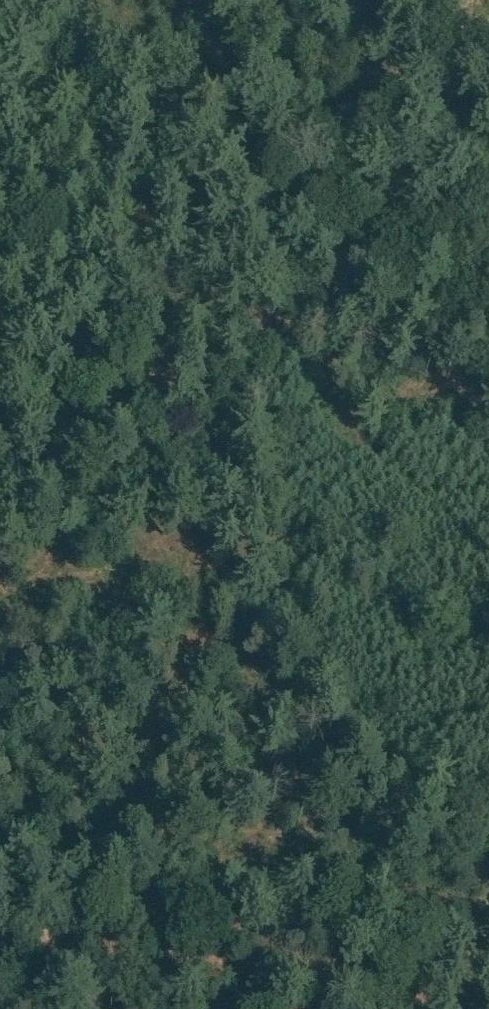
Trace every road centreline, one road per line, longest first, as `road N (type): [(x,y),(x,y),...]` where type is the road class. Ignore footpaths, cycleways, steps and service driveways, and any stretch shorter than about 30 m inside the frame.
road 1 (track): [(0,385),(488,183)]

